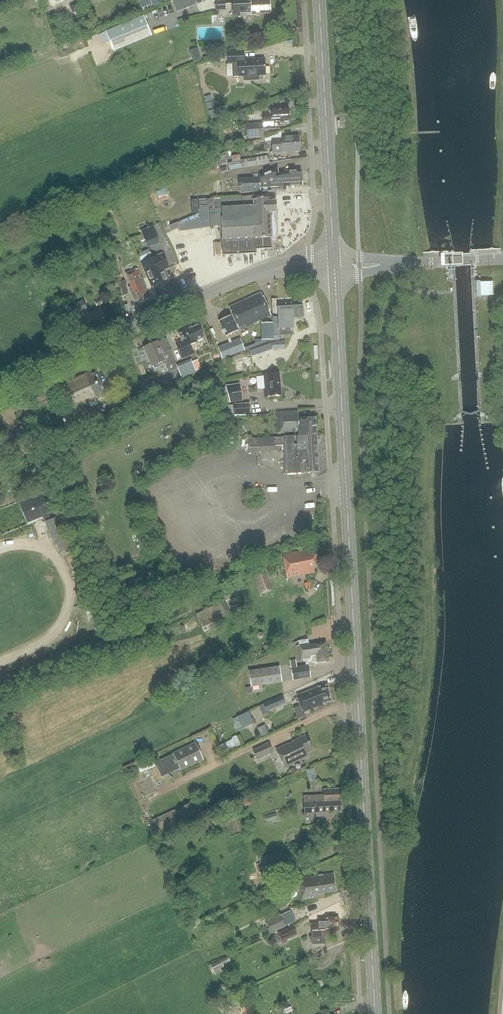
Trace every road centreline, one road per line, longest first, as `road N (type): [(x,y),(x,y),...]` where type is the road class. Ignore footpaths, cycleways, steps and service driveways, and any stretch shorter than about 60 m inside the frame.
road 1 (secondary): [(375,1013),(335,274)]
road 2 (tertiary): [(0,386),(268,268)]
road 3 (secondary): [(334,258),(319,0)]

